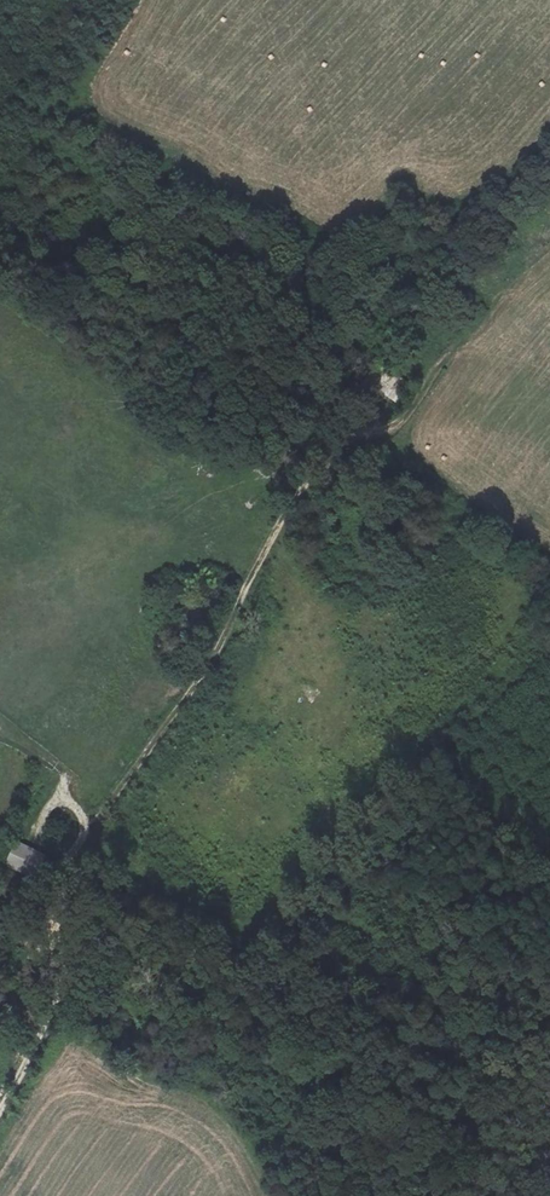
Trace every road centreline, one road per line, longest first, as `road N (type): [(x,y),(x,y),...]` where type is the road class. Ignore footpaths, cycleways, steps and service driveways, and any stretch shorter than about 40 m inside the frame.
road 1 (track): [(55,985),(0,1108)]

